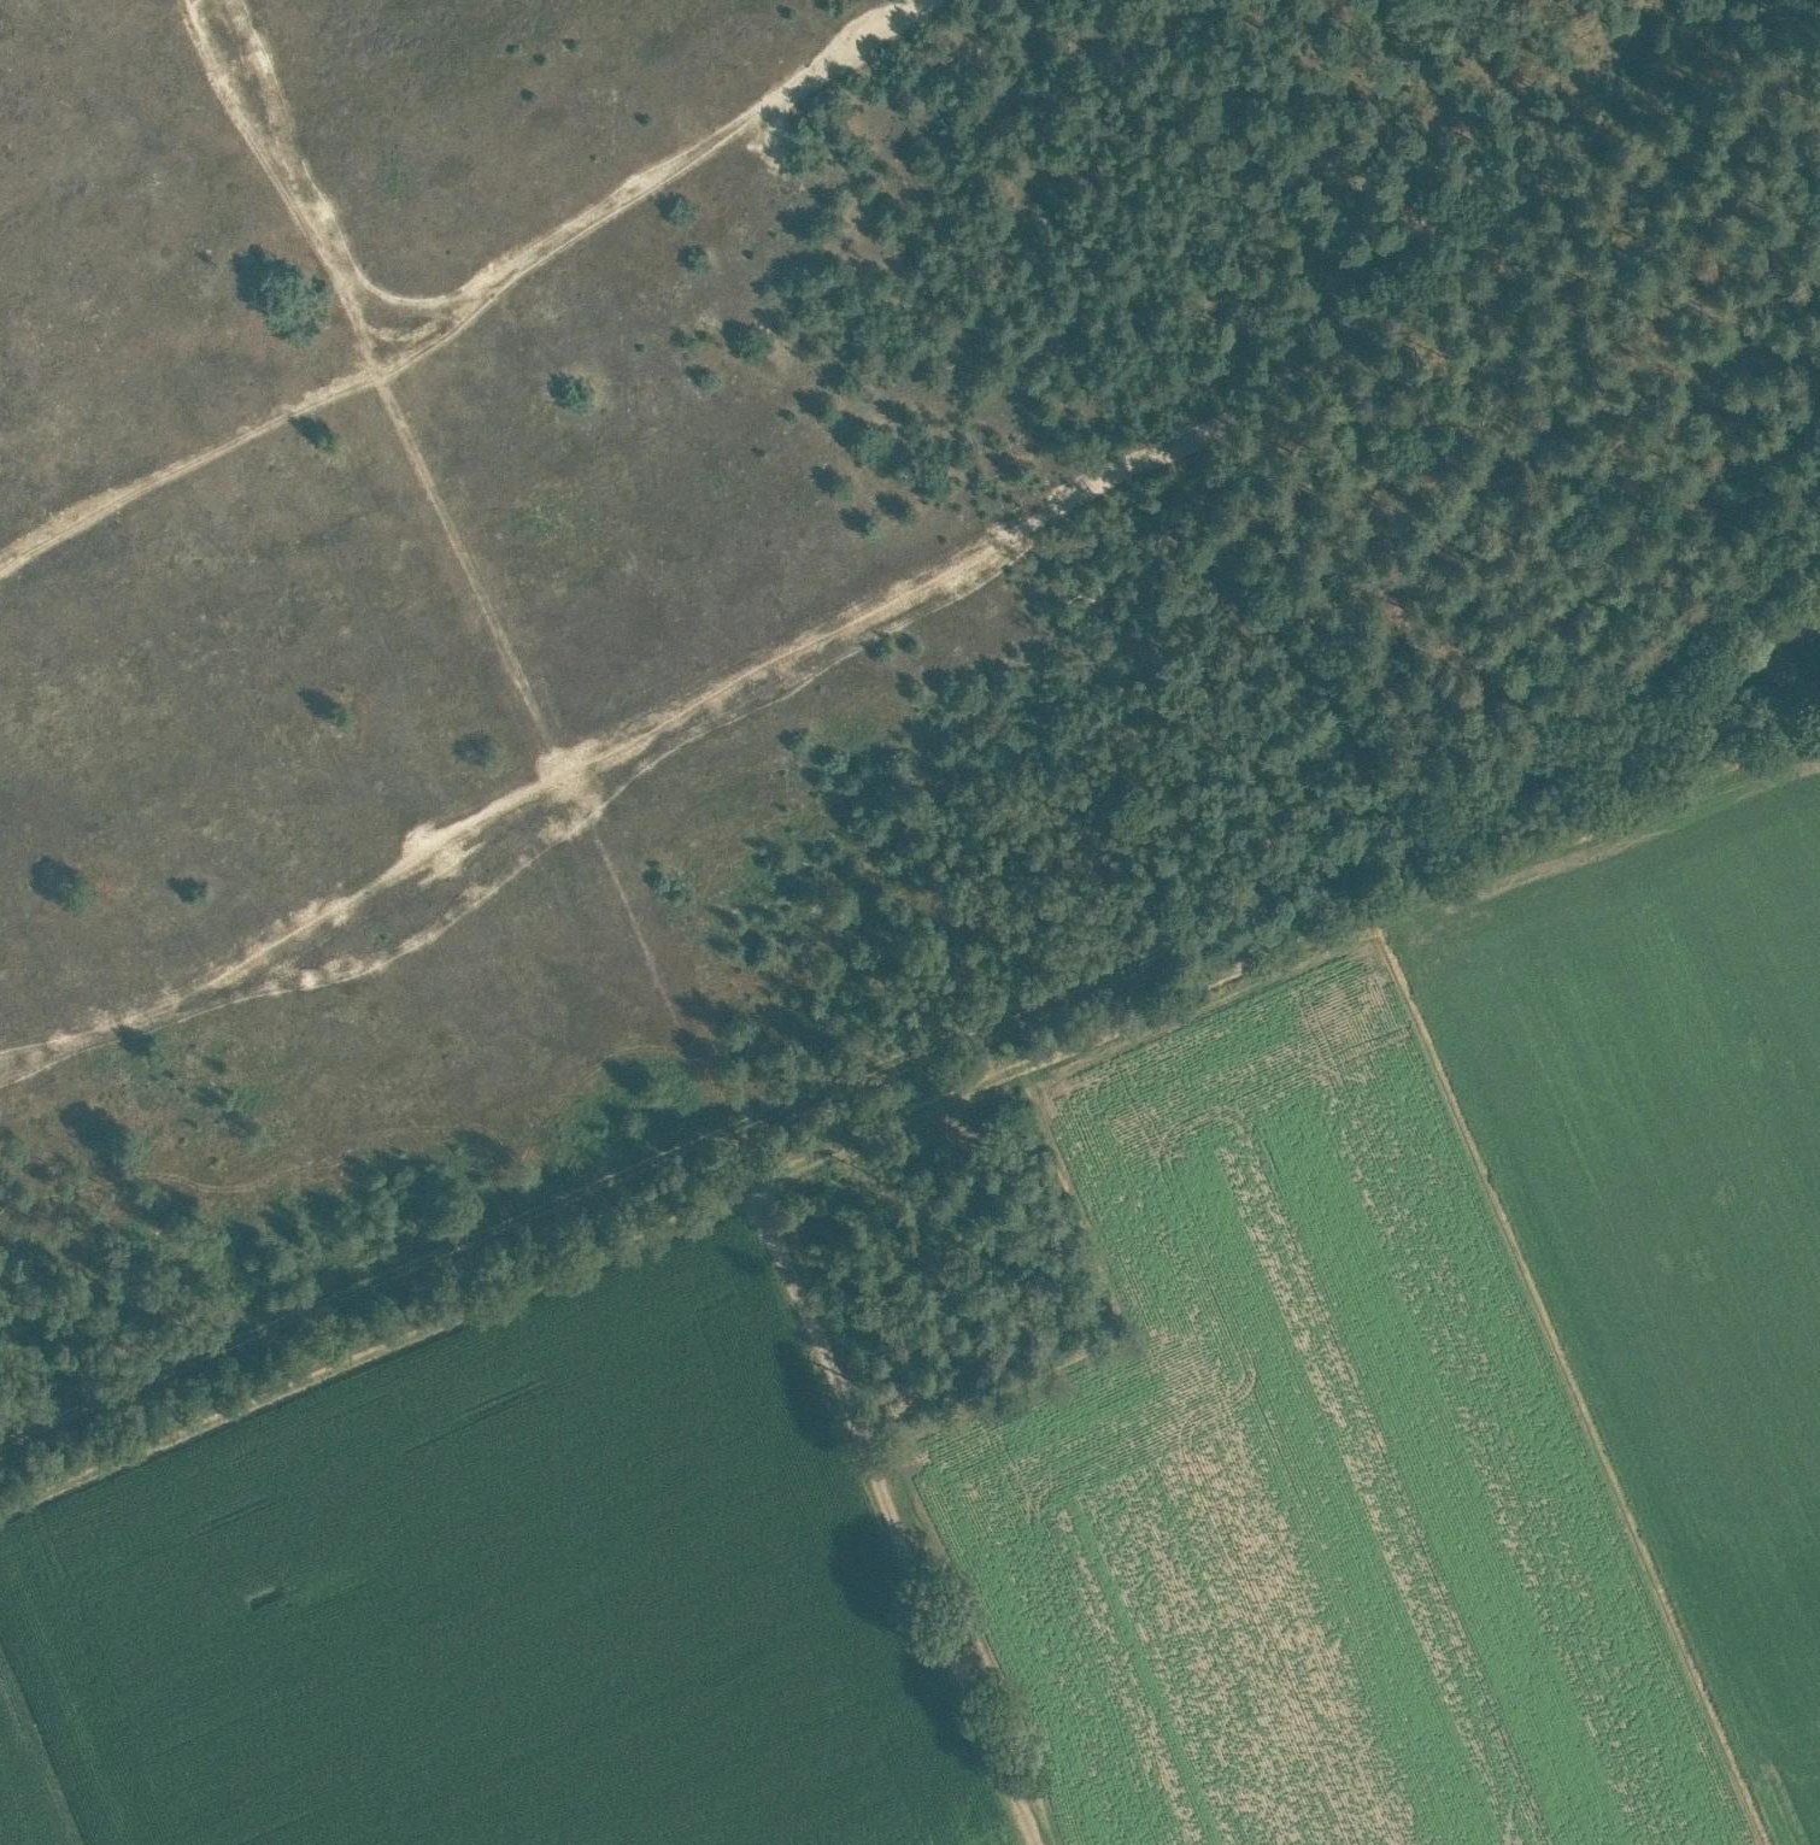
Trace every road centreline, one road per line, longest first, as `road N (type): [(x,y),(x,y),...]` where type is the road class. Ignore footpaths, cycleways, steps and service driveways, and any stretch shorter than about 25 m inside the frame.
road 1 (track): [(1819,533),(1517,779),(1376,850),(1280,879),(1135,965),(729,1134)]
road 2 (track): [(0,1435),(729,1134)]
road 3 (track): [(729,1134),(1036,1844)]
road 4 (track): [(574,795),(427,898),(303,966),(126,1028),(0,1058)]

